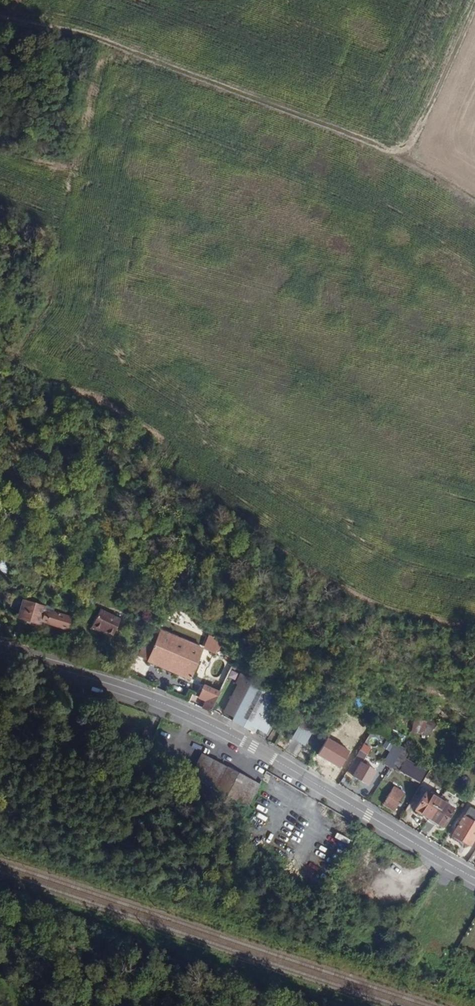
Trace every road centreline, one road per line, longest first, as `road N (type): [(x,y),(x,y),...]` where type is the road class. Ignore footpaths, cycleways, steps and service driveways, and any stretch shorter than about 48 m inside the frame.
road 1 (secondary): [(0,649),(218,728),(474,878)]
road 2 (track): [(0,13),(85,34),(320,122),(388,150),(474,202)]
road 3 (track): [(388,150),(408,145),(417,132),(474,8)]

